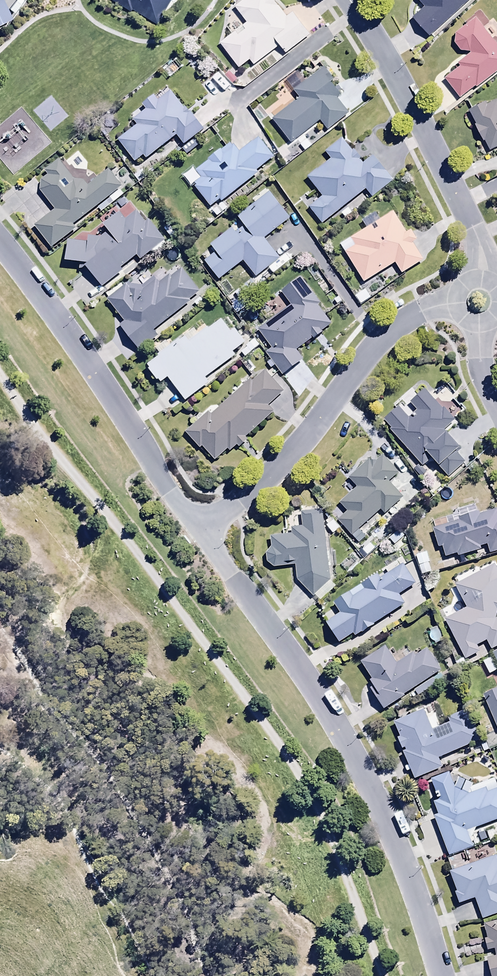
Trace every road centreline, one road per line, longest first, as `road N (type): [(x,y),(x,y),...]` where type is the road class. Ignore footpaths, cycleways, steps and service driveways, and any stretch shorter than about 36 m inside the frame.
road 1 (track): [(391,975),(353,868),(293,752),(95,498),(34,432),(0,377)]
road 2 (residential): [(201,531),(304,677),(374,794),(442,975)]
road 3 (residential): [(0,244),(123,415),(167,494),(201,531)]
road 4 (residential): [(201,531),(298,446),(390,330),(456,303)]
road 5 (residential): [(482,281),(474,232),(348,0)]

